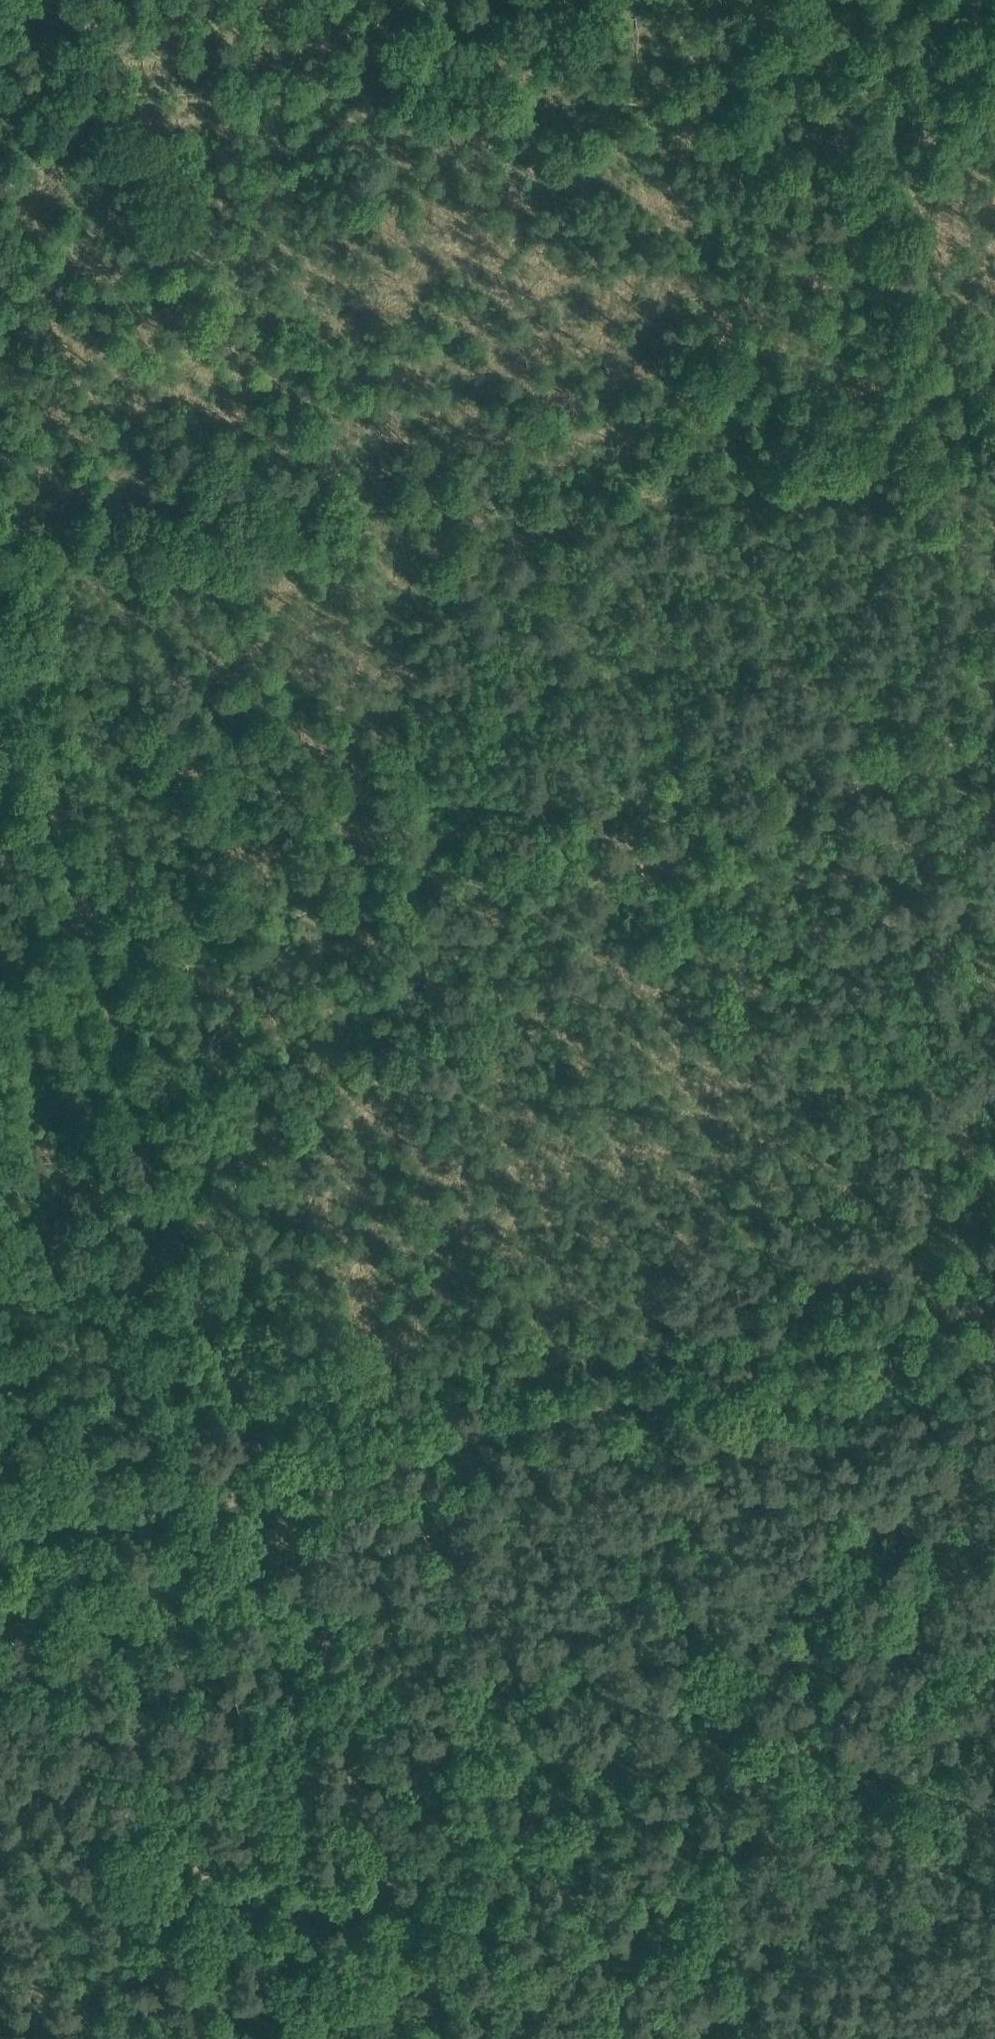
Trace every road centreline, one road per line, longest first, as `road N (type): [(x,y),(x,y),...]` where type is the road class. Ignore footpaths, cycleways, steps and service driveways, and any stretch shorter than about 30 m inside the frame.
road 1 (track): [(271,1469),(346,1817),(408,2038)]
road 2 (track): [(271,1469),(113,966)]
road 3 (track): [(0,594),(113,966)]

